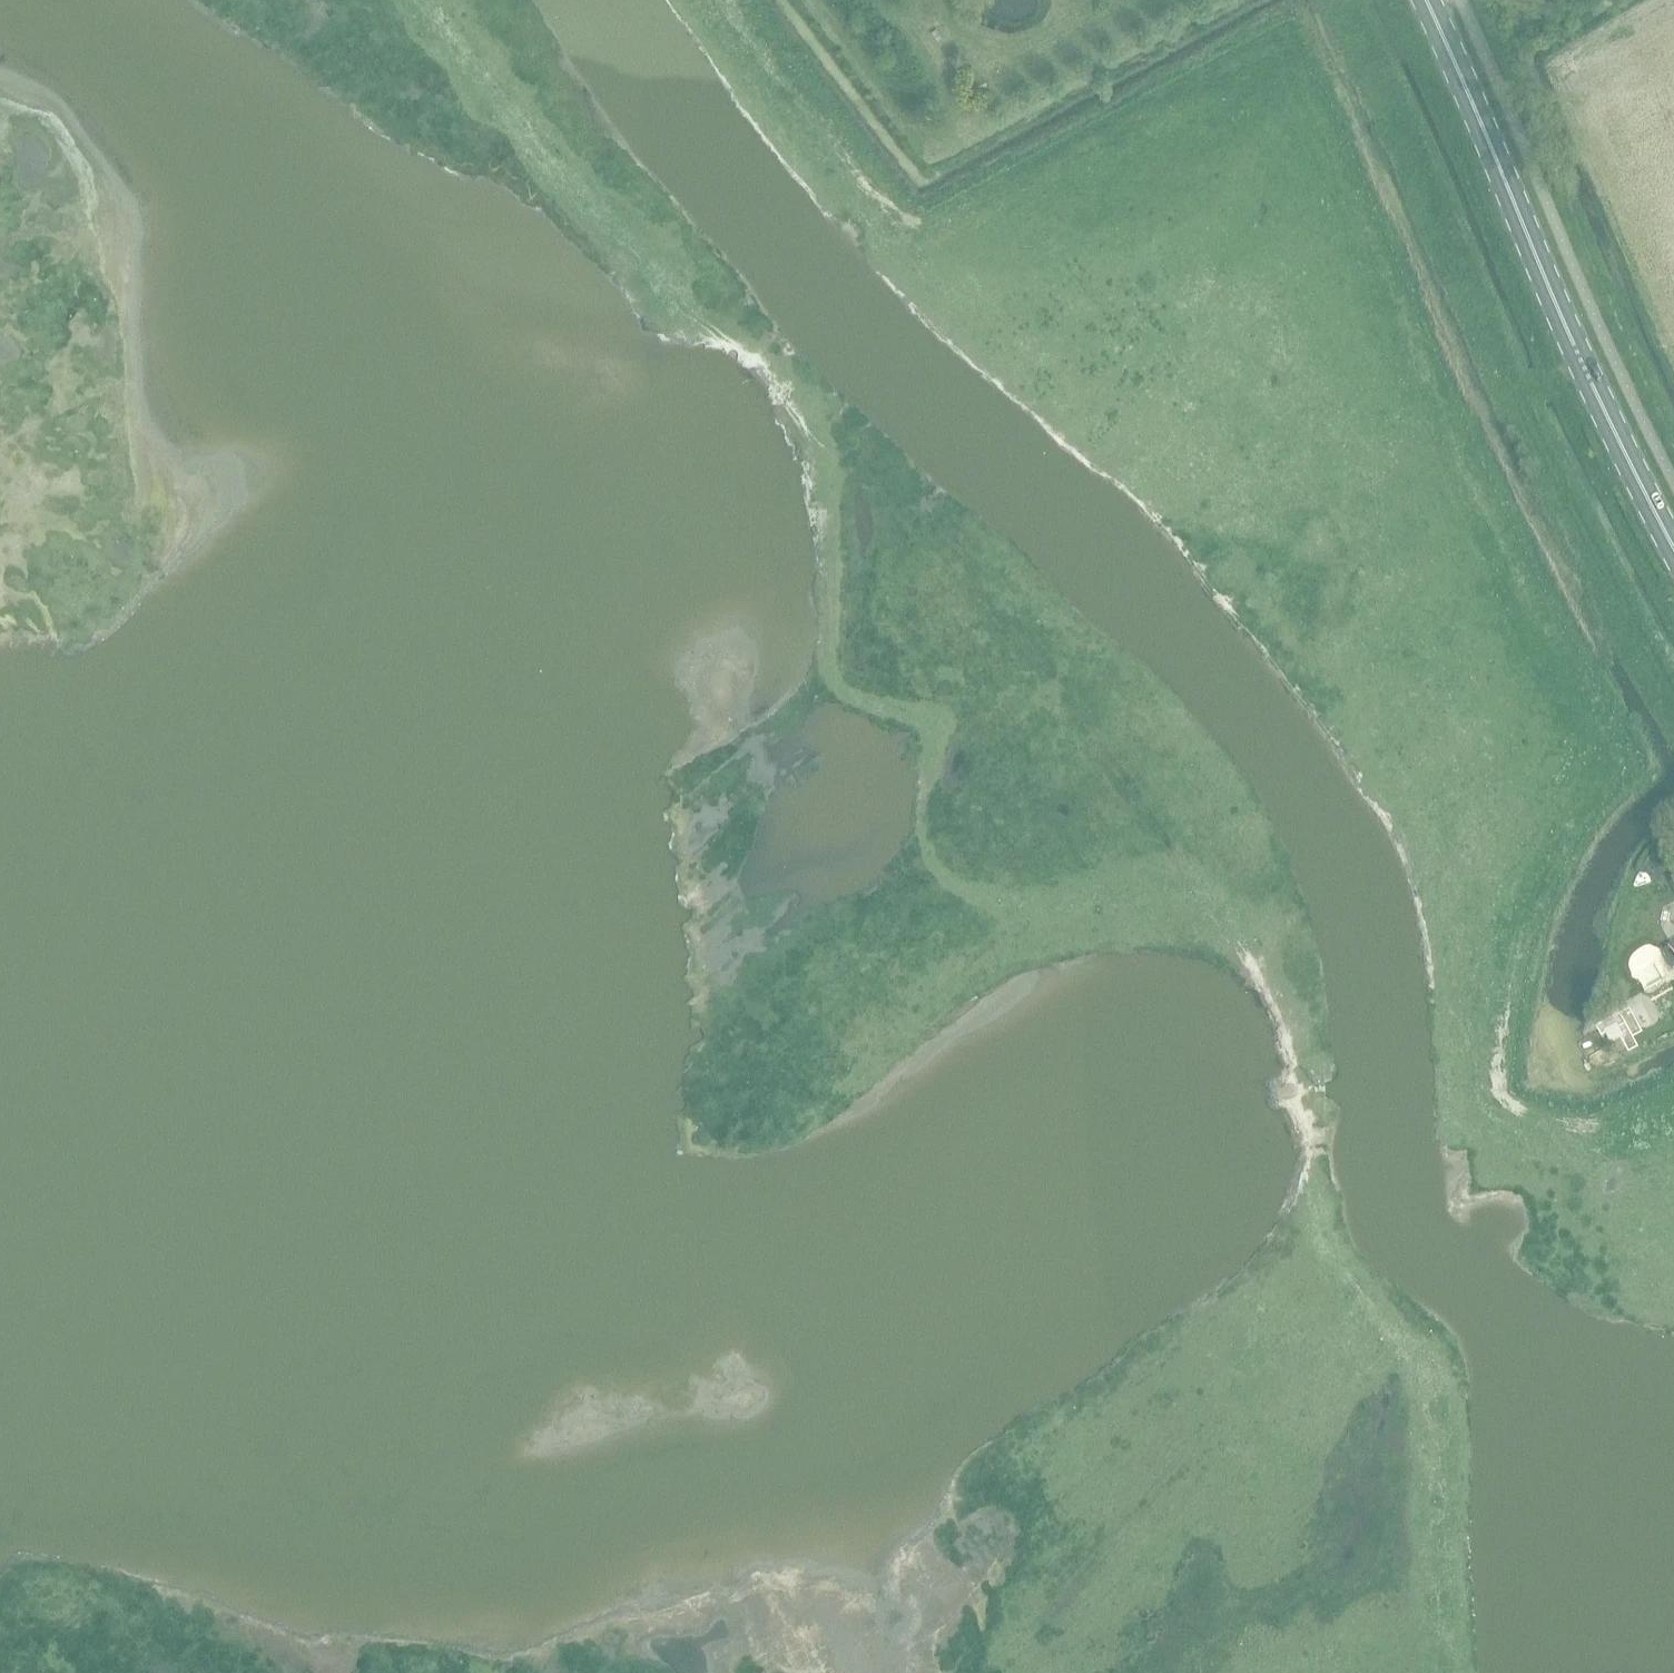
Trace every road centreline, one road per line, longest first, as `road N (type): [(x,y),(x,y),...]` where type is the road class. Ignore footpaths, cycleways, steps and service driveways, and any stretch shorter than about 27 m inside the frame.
road 1 (primary): [(1673,552),(1600,413),(1424,0)]

